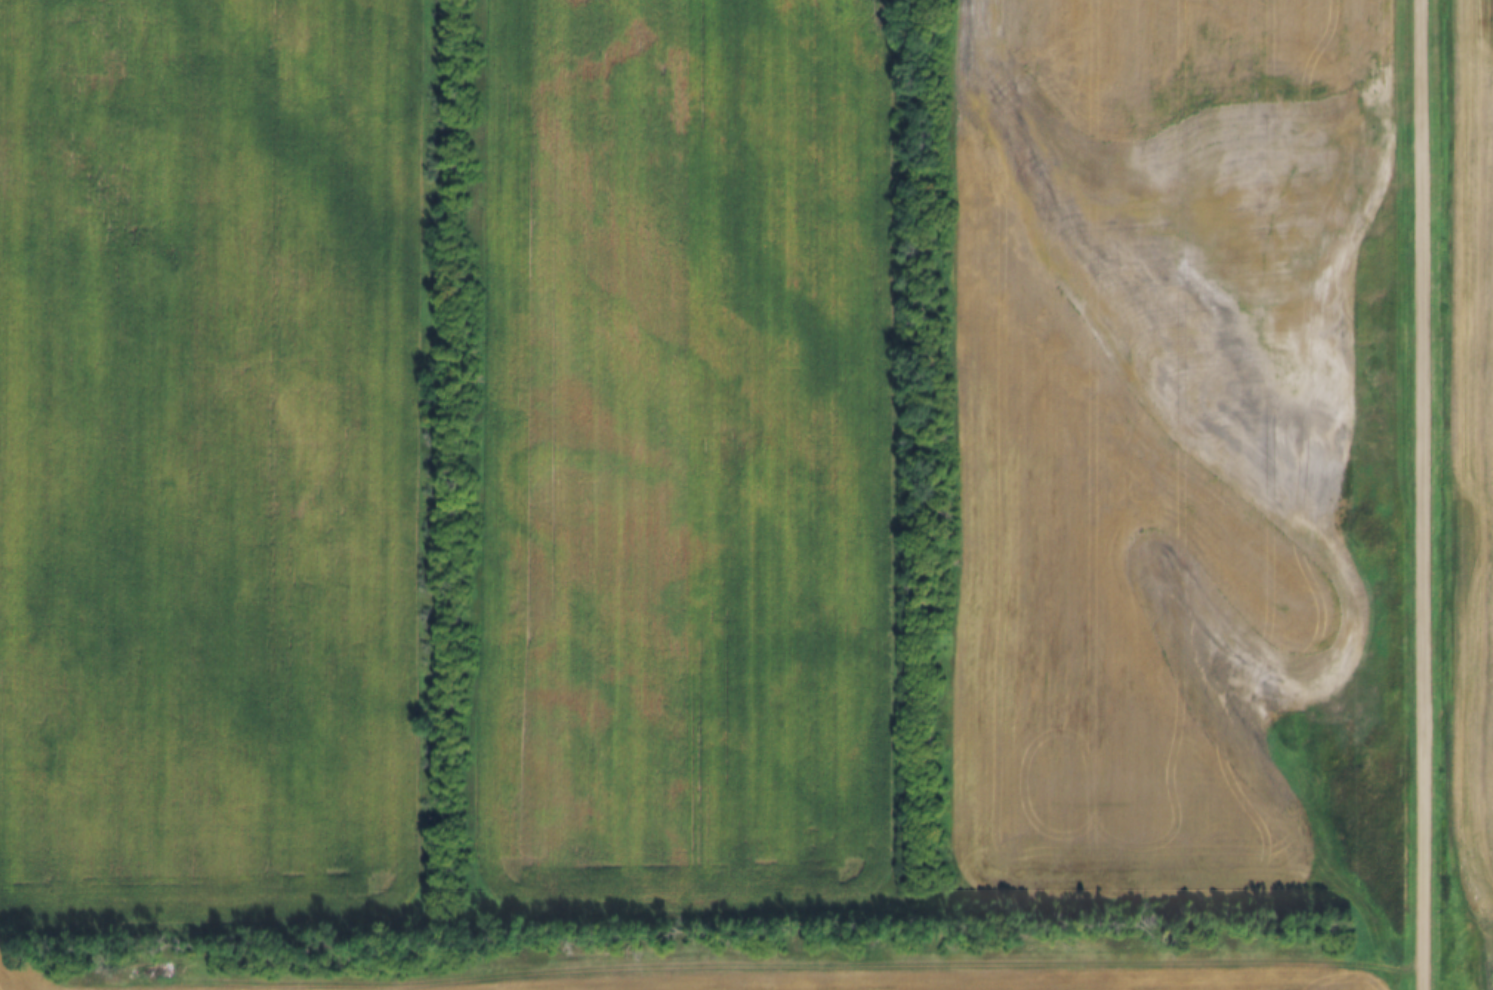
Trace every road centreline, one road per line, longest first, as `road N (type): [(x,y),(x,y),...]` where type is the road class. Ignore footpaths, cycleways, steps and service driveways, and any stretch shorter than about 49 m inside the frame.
road 1 (residential): [(1420,989),(1417,0)]

